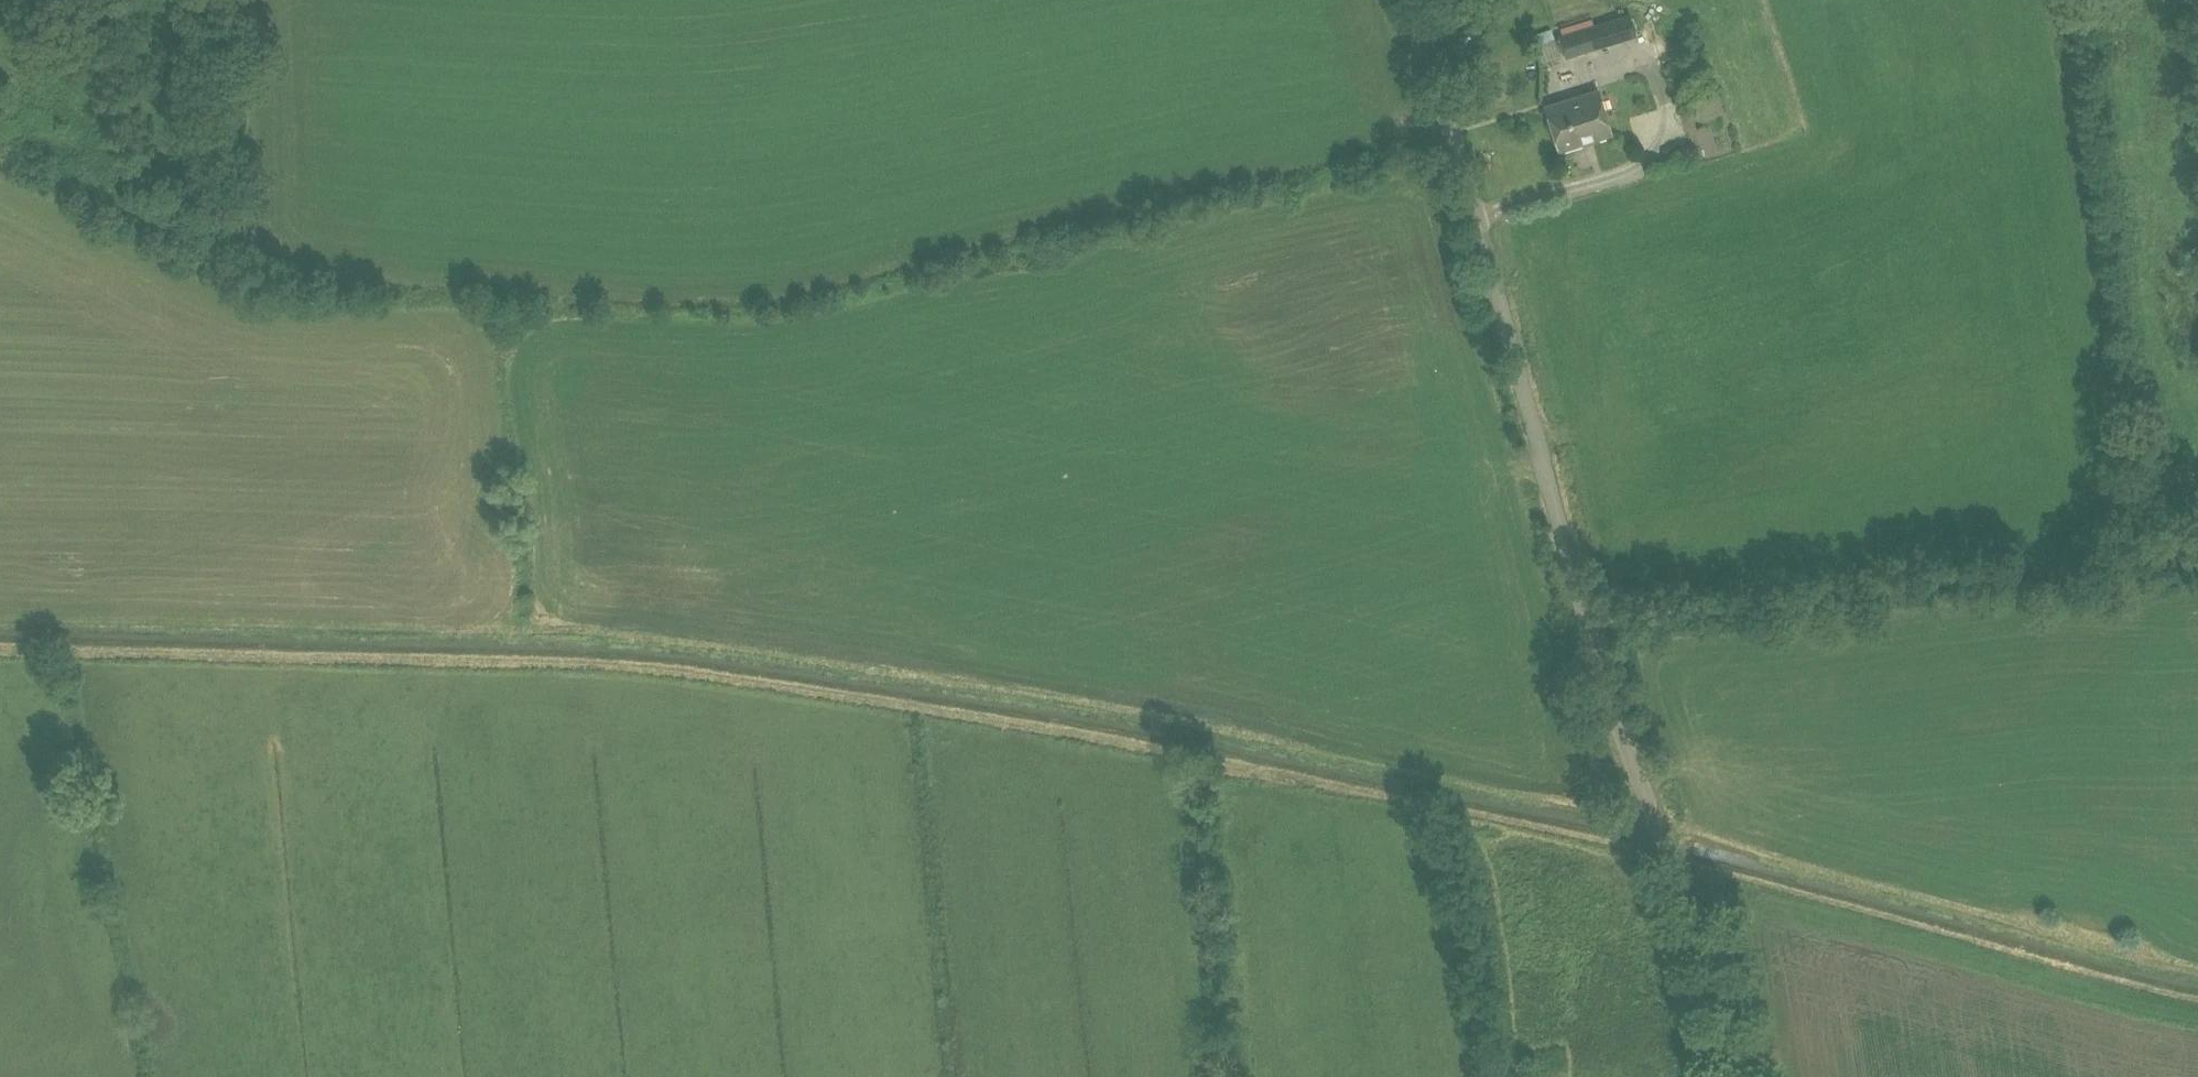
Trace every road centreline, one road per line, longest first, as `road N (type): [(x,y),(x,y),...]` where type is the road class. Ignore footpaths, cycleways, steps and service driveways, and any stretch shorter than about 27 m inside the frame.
road 1 (unclassified): [(1736,1076),(1722,1006),(1593,642),(1429,32),(1413,0)]

